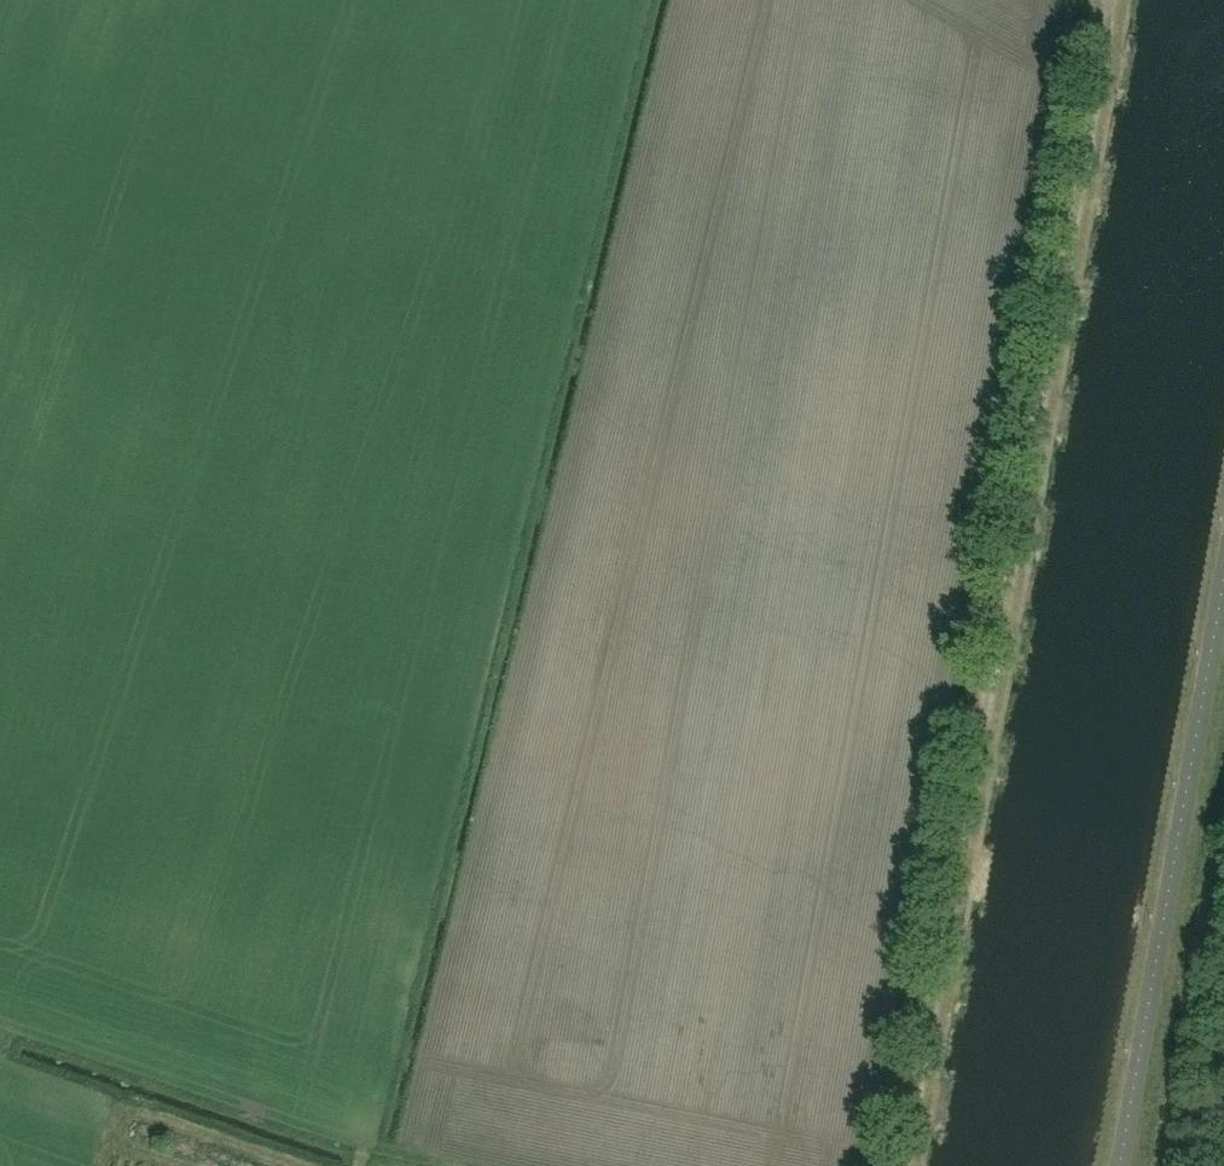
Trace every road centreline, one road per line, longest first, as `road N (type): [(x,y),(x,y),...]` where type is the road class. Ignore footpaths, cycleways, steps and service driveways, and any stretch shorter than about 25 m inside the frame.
road 1 (track): [(1110,0),(900,1165)]

